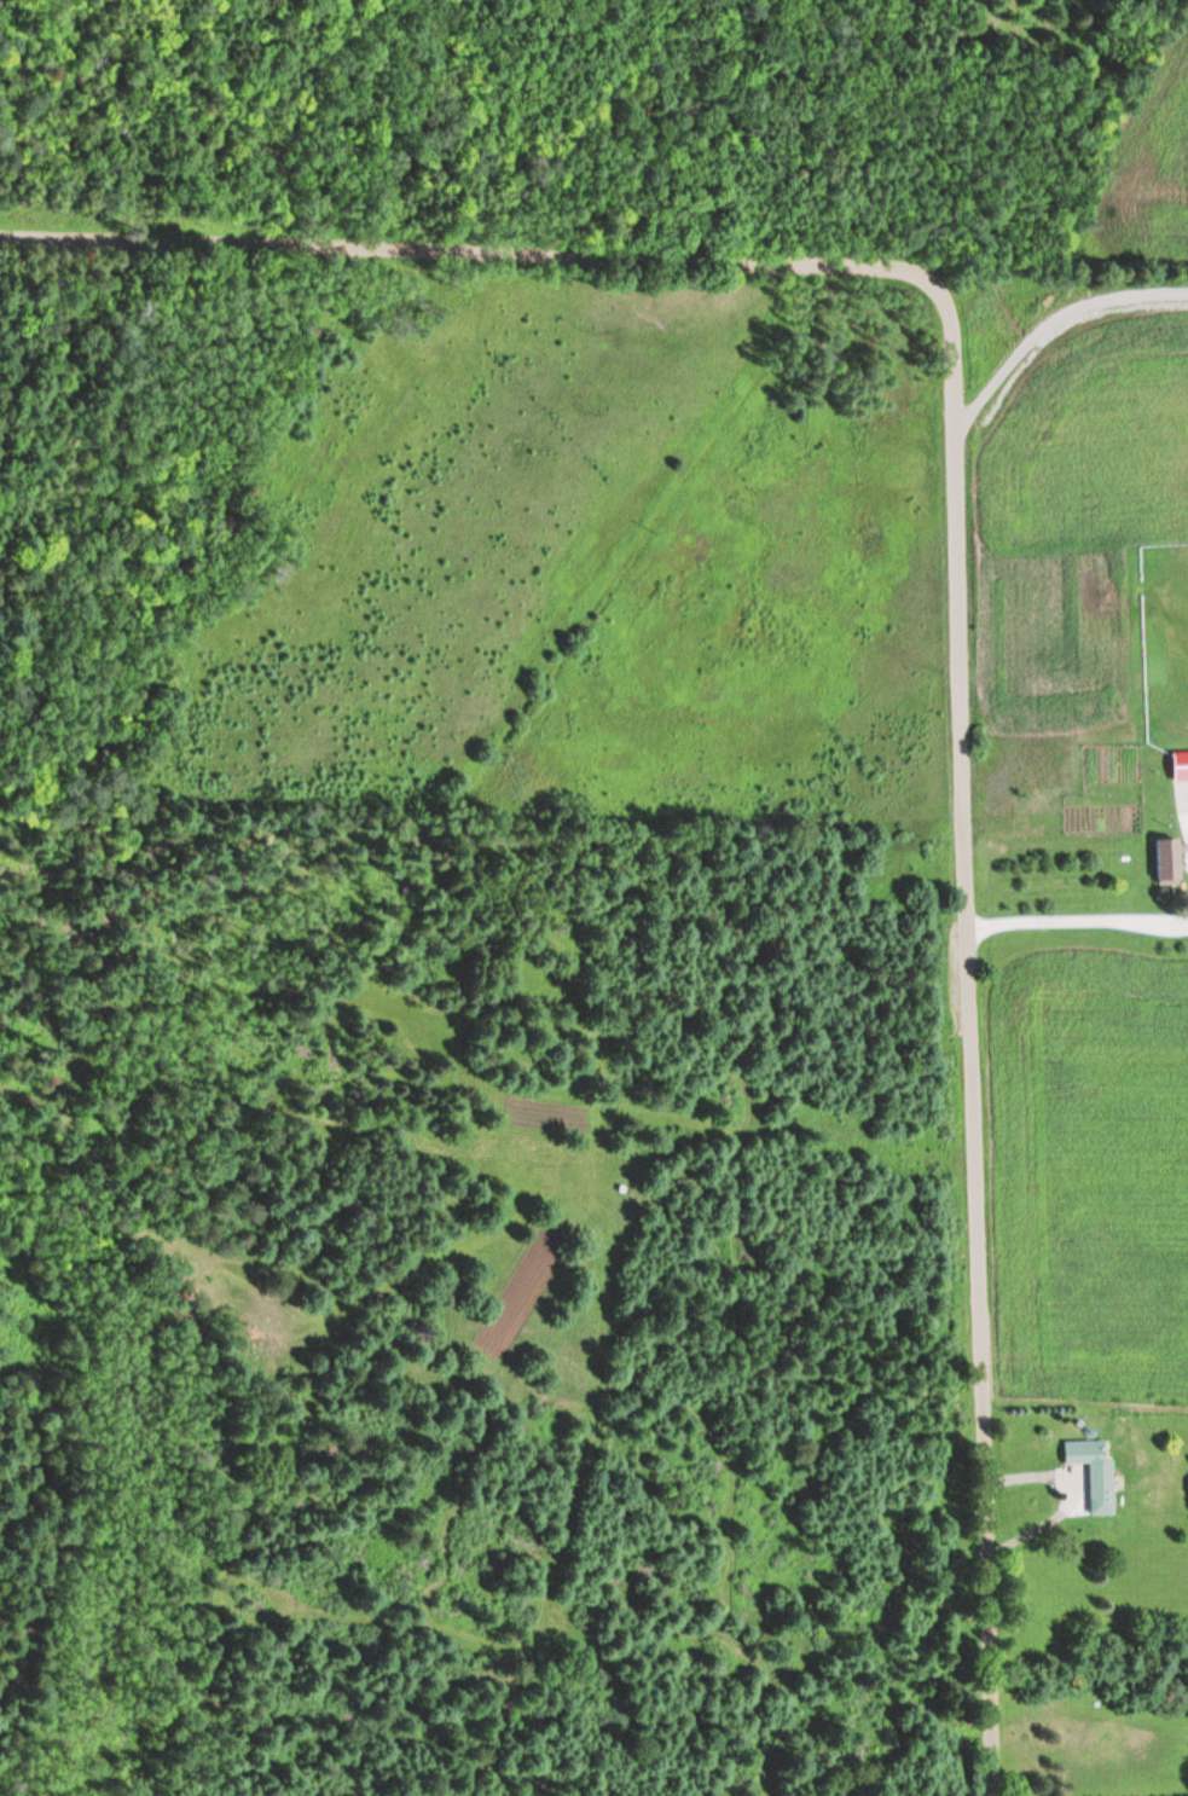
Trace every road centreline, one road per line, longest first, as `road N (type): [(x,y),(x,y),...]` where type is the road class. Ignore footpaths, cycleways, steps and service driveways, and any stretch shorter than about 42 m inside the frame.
road 1 (residential): [(993,1795),(954,344),(934,282),(910,273),(0,233)]

